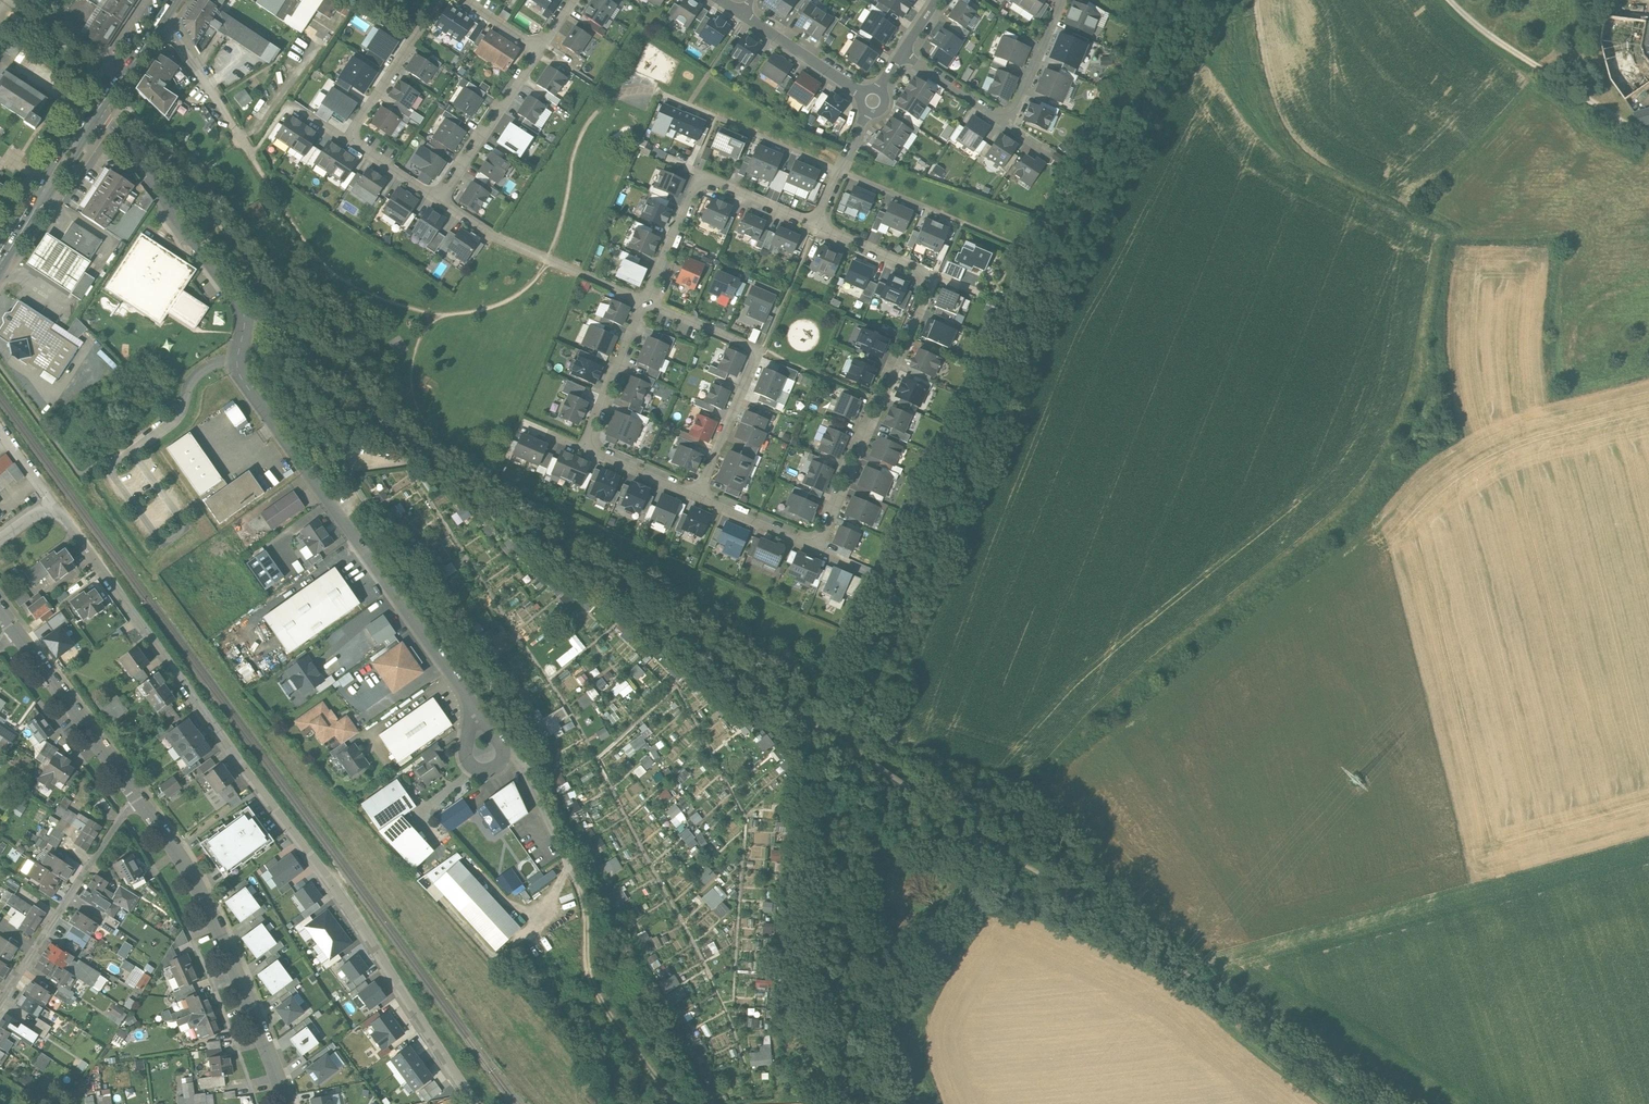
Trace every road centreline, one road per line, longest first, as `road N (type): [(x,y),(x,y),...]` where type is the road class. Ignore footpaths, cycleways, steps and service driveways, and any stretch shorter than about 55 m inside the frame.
road 1 (residential): [(50,501),(473,1103)]
road 2 (residential): [(138,794),(210,915),(284,1103)]
road 3 (residential): [(926,276),(810,546)]
road 4 (primary): [(164,16),(0,256)]
road 5 (residential): [(356,135),(385,161),(439,188),(541,40)]
road 6 (residential): [(695,495),(755,356),(649,301)]
road 7 (residential): [(0,1010),(138,794)]
road 8 (track): [(1447,0),(1630,130),(1648,130)]
road 9 (residential): [(11,633),(138,794)]
road 10 (residential): [(441,0),(356,135)]
road 11 (residential): [(588,446),(649,301)]
road 12 (residential): [(741,12),(860,91)]
road 13 (residential): [(1001,119),(1068,0)]
road 14 (residential): [(649,301),(704,177)]
road 15 (residential): [(695,495),(810,546)]
road 16 (residential): [(866,114),(814,226)]
road 17 (residential): [(814,226),(926,276)]
road 18 (residential): [(902,48),(1001,119)]
road 19 (residential): [(704,177),(814,226)]

